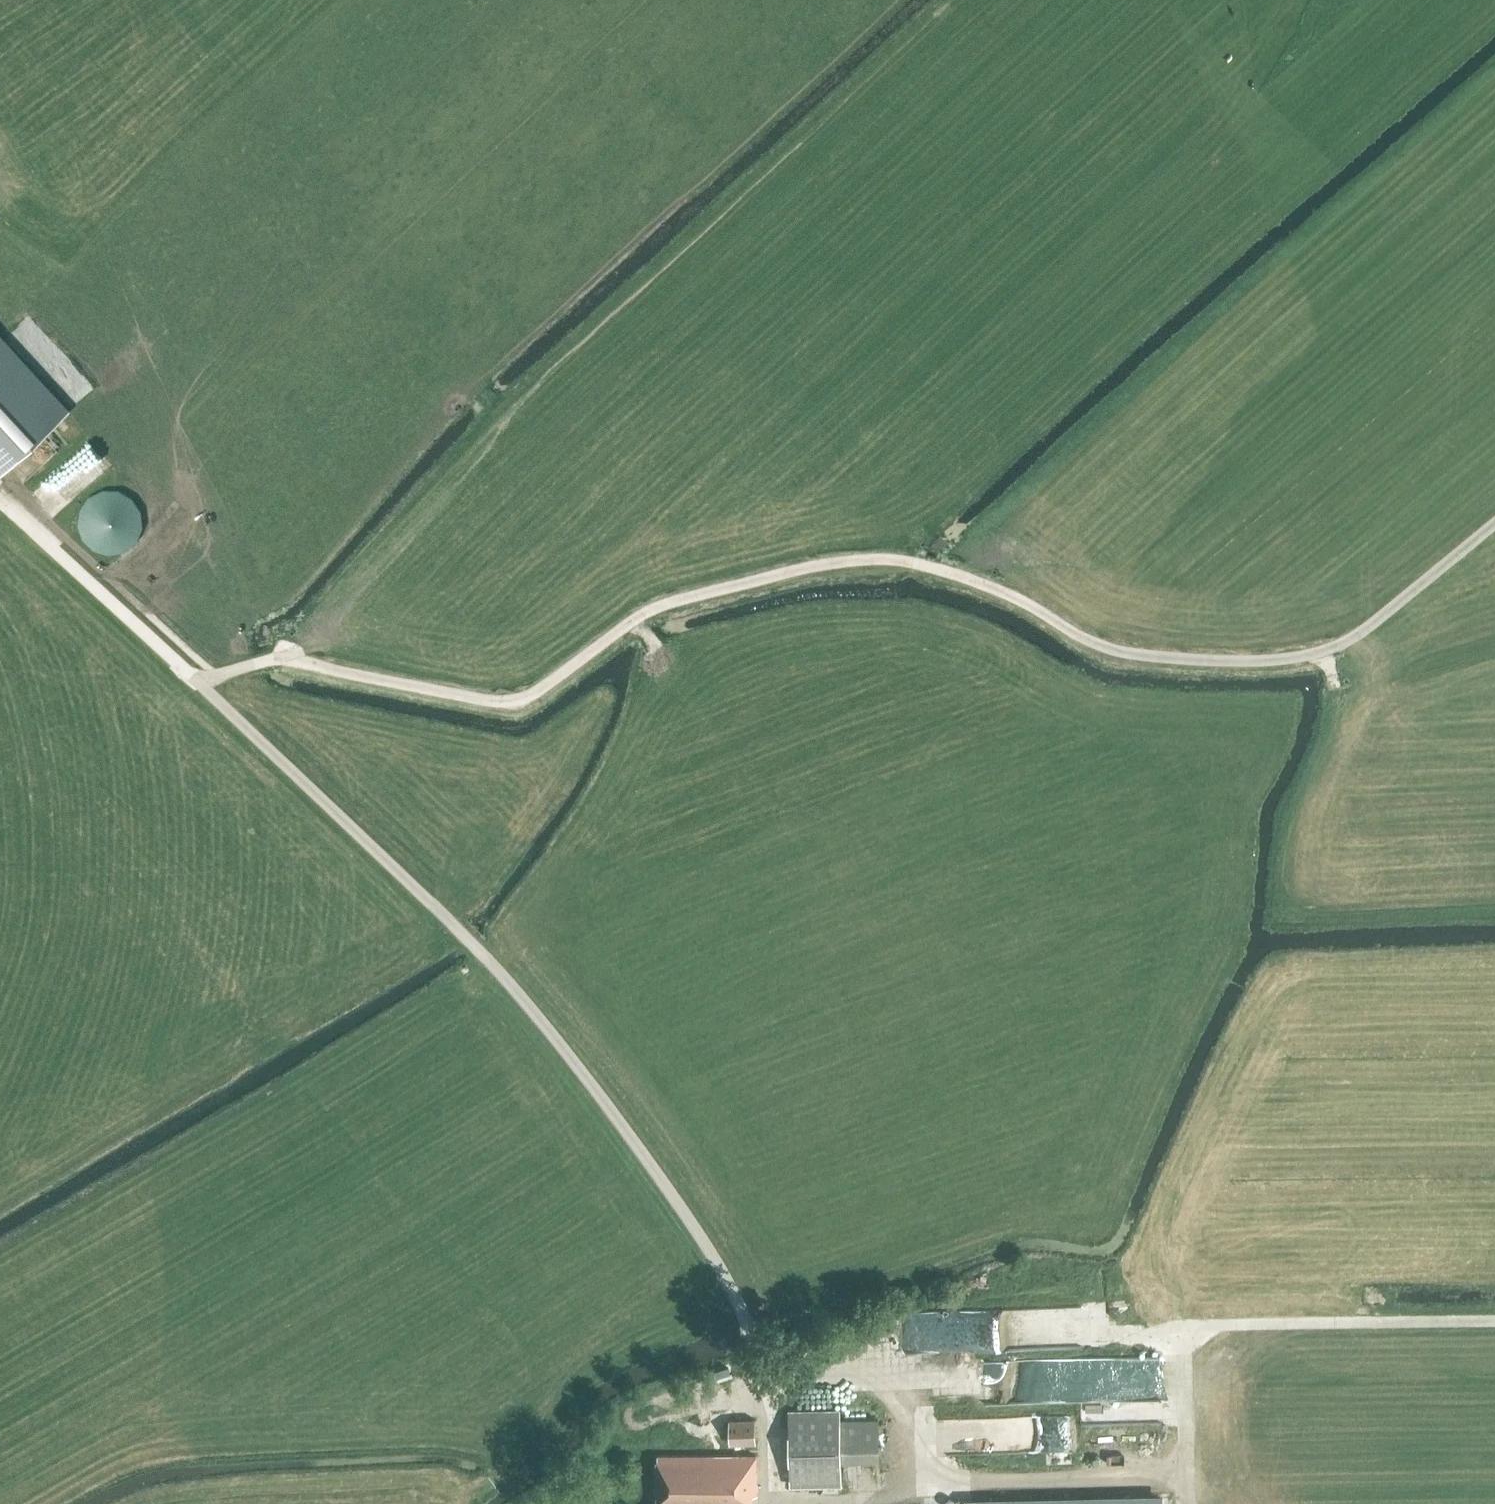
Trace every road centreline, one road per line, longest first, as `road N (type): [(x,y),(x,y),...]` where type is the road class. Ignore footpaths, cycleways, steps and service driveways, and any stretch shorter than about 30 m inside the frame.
road 1 (track): [(1187,1503),(1183,1347),(1196,1331),(1494,1322)]

